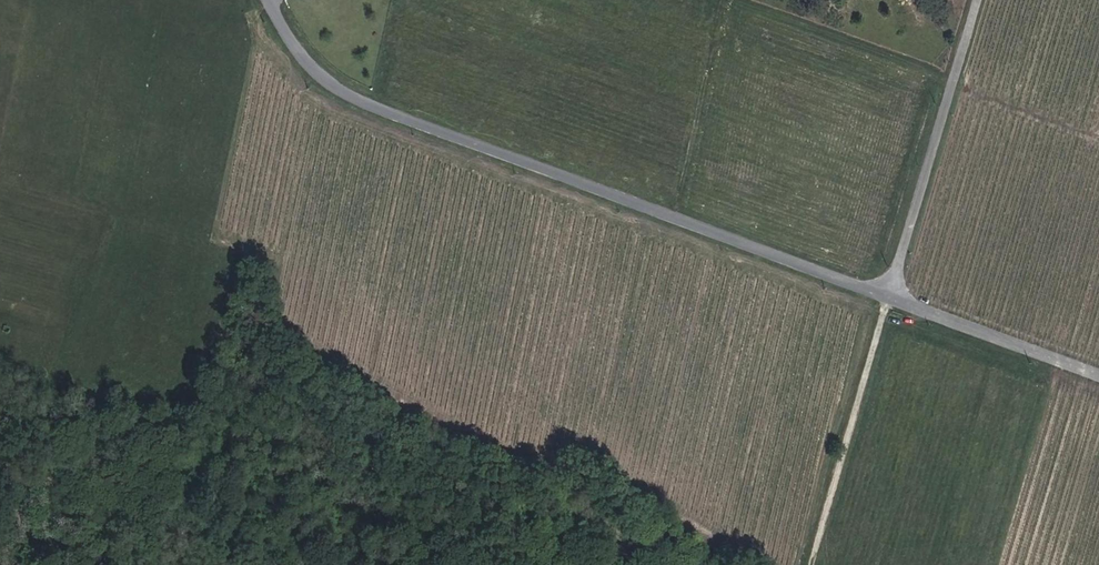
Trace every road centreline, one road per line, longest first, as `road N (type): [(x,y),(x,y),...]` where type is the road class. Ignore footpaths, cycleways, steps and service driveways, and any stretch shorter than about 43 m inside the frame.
road 1 (track): [(713,564),(594,460),(577,478),(301,374),(252,340),(266,268),(243,262),(184,402),(0,359)]
road 2 (unclassified): [(276,0),(301,49),(333,83),(378,109),(889,298)]
road 3 (unclassified): [(978,0),(889,298)]
road 4 (track): [(889,298),(812,564)]
road 5 (unclassified): [(889,298),(1098,375)]

